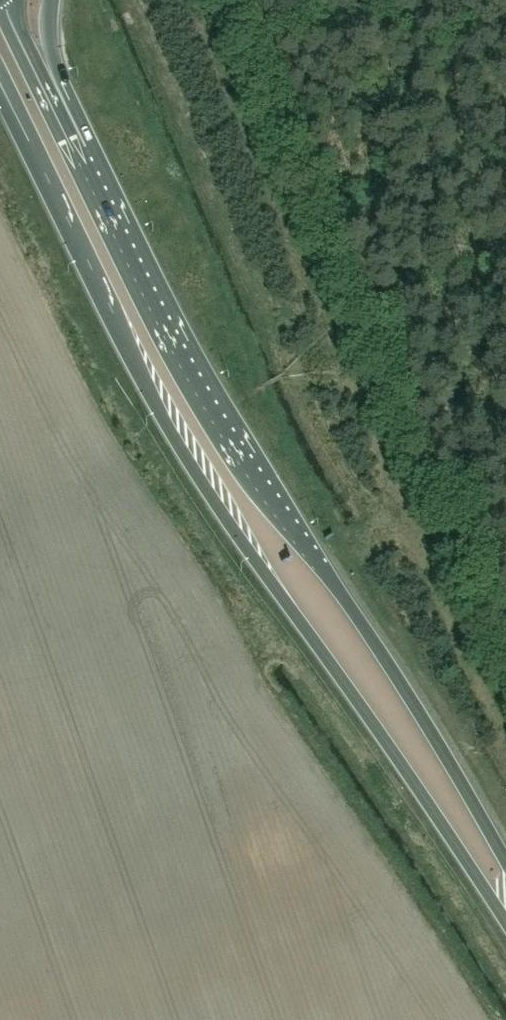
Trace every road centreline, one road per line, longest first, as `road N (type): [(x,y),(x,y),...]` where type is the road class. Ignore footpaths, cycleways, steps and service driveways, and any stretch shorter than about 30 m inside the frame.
road 1 (trunk): [(0,82),(122,343),(186,459),(505,924)]
road 2 (trunk): [(505,860),(417,709),(204,394),(55,108)]

